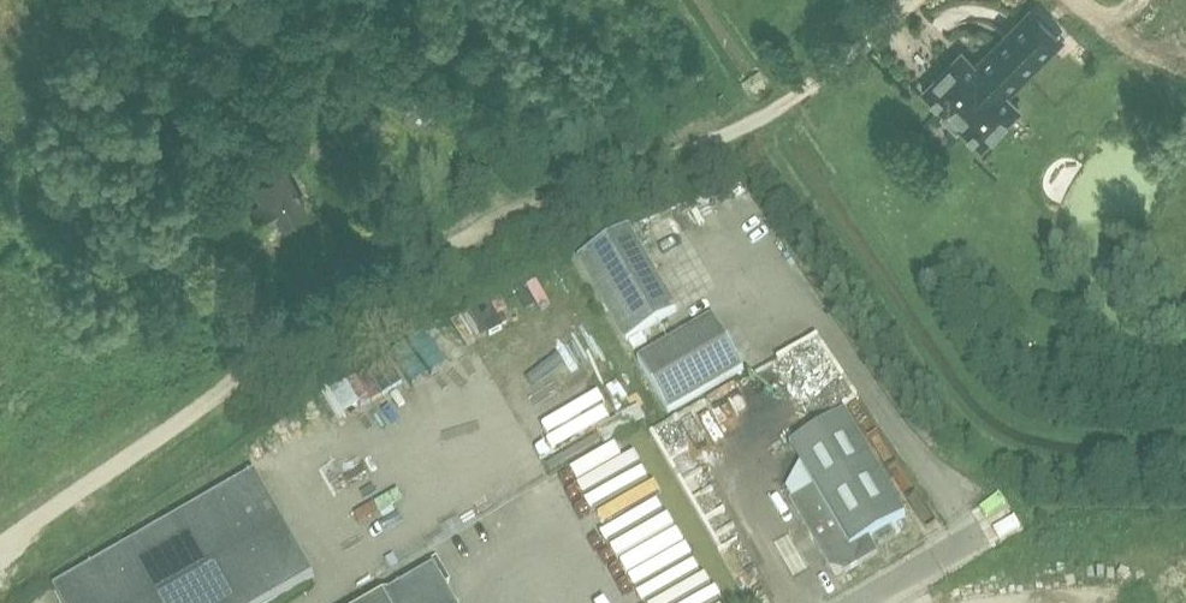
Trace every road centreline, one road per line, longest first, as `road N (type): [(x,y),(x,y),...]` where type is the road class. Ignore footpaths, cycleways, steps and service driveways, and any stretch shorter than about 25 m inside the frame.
road 1 (unclassified): [(0,537),(411,264)]
road 2 (unclassified): [(862,602),(976,538)]

